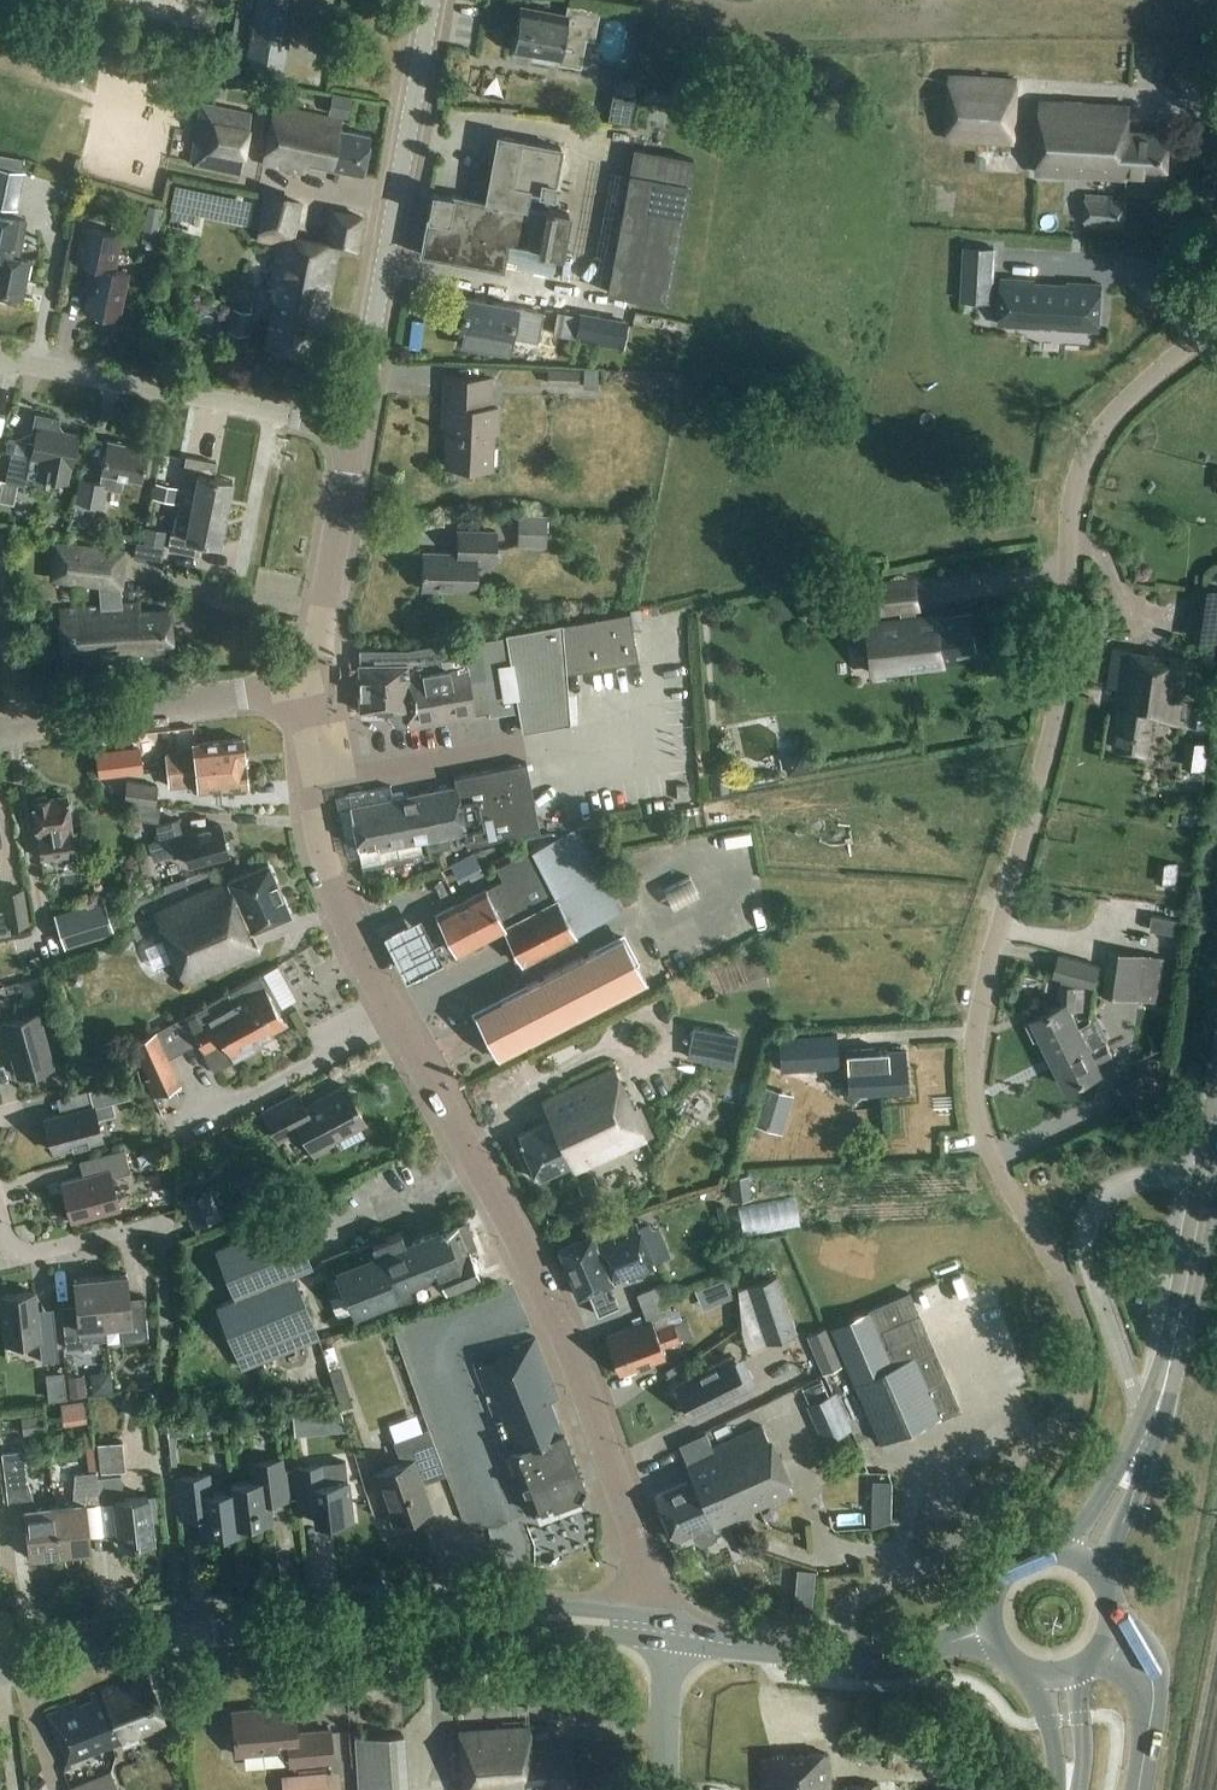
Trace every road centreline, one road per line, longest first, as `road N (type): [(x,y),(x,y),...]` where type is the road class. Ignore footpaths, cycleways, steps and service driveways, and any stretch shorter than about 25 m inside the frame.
road 1 (residential): [(837,1657),(847,1611),(946,1561),(1019,1459),(1071,1409),(1086,1379),(1087,1346),(1069,1286),(987,1139),(977,1097),(980,1014),(1068,665),(1073,512),(1084,461),(1115,412),(1216,322)]
road 2 (unclassified): [(642,1636),(643,1577),(626,1503),(543,1289),(344,918),(321,853),(307,687)]
road 3 (tertiary): [(0,1672),(186,1635),(308,1623),(522,1624),(642,1636)]
road 4 (unclassified): [(354,430),(430,0)]
road 5 (residential): [(354,430),(0,358)]
road 6 (secondary): [(1136,1462),(1178,1333),(1216,1122)]
road 7 (unclassified): [(0,731),(307,687)]
road 8 (unclassified): [(307,687),(354,430)]
road 9 (residential): [(164,1224),(6,1257),(0,1236)]
road 10 (tertiary): [(837,1657),(907,1658),(990,1630)]
road 11 (unclassified): [(671,1789),(664,1638)]
road 12 (tertiary): [(1151,1727),(1165,1669),(1157,1649),(1113,1603)]
road 13 (secondary): [(1107,1586),(1109,1558),(1137,1499),(1136,1462)]
road 14 (secondary): [(1023,1672),(1044,1703),(1058,1789)]
road 15 (secondary): [(1136,1462),(1104,1491),(1060,1554)]
road 16 (secondary): [(1060,1554),(1021,1561),(1005,1574),(989,1610),(990,1630)]

